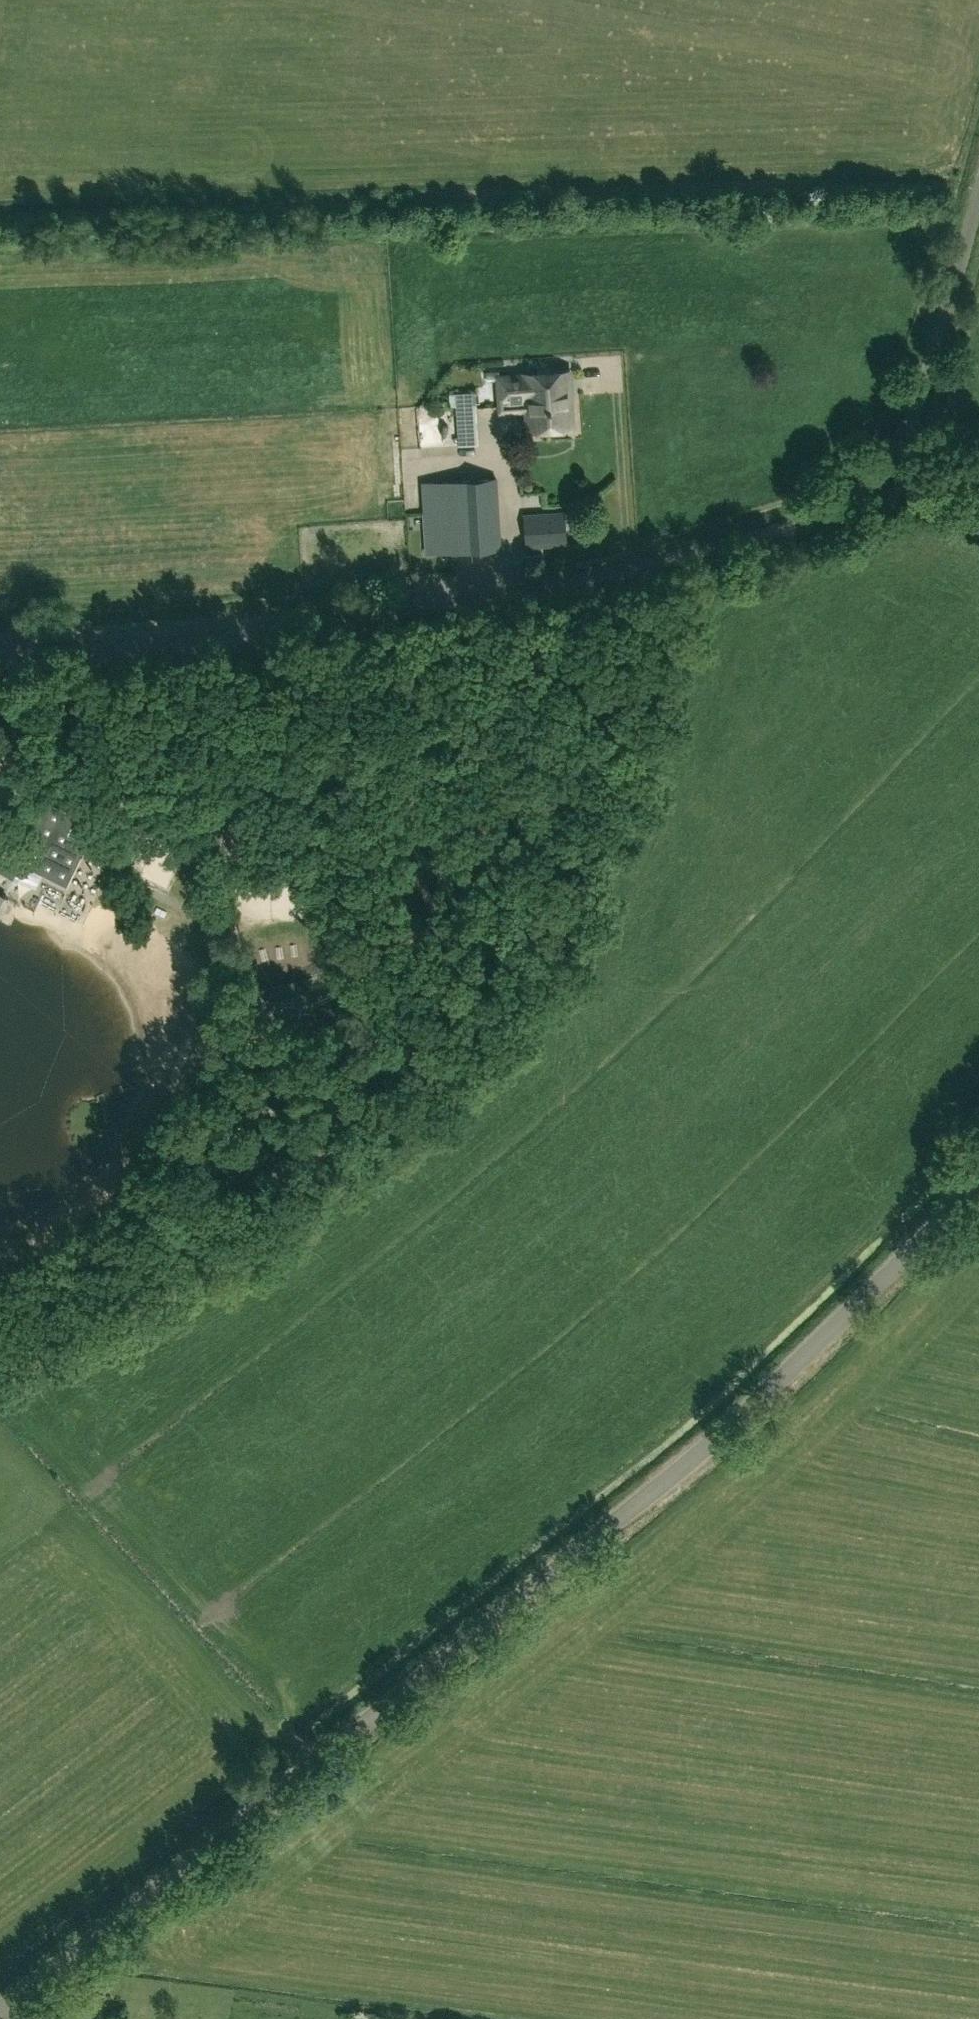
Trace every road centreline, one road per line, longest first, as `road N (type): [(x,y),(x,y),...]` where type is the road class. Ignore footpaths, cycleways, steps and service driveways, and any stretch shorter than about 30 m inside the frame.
road 1 (unclassified): [(0,2007),(740,1420),(978,1184)]
road 2 (unclassified): [(0,643),(308,620),(605,575),(769,539),(861,497),(888,461),(978,199)]

